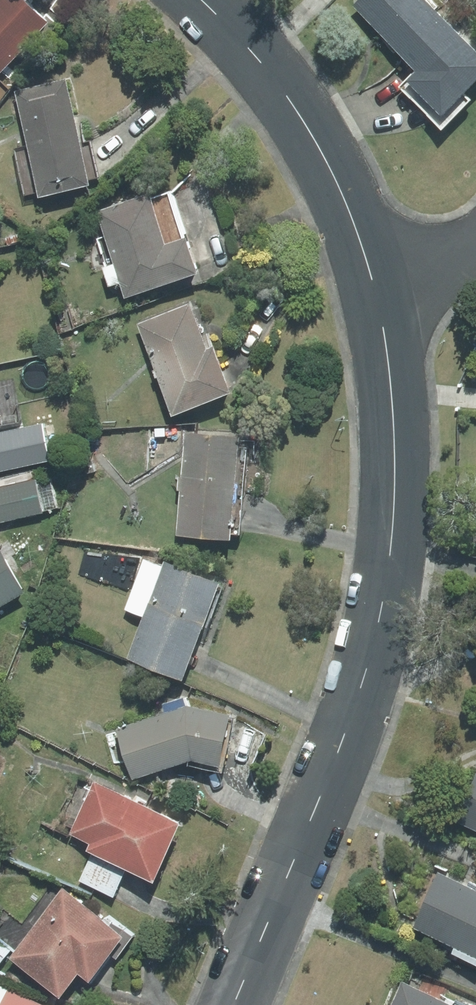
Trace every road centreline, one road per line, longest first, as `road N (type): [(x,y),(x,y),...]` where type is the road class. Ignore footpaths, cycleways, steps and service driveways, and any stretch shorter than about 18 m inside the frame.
road 1 (tertiary): [(235,1004),(345,732),(385,590),(395,435),(374,284)]
road 2 (tertiary): [(374,284),(344,199),(304,123),(200,0)]

